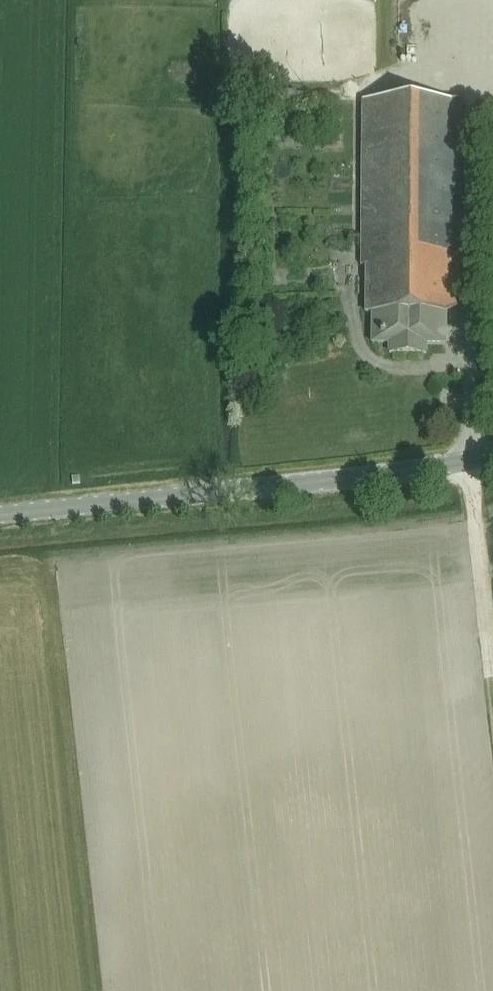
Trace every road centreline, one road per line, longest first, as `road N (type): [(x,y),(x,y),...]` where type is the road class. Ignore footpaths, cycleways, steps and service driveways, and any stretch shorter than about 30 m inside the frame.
road 1 (tertiary): [(0,516),(492,458)]

